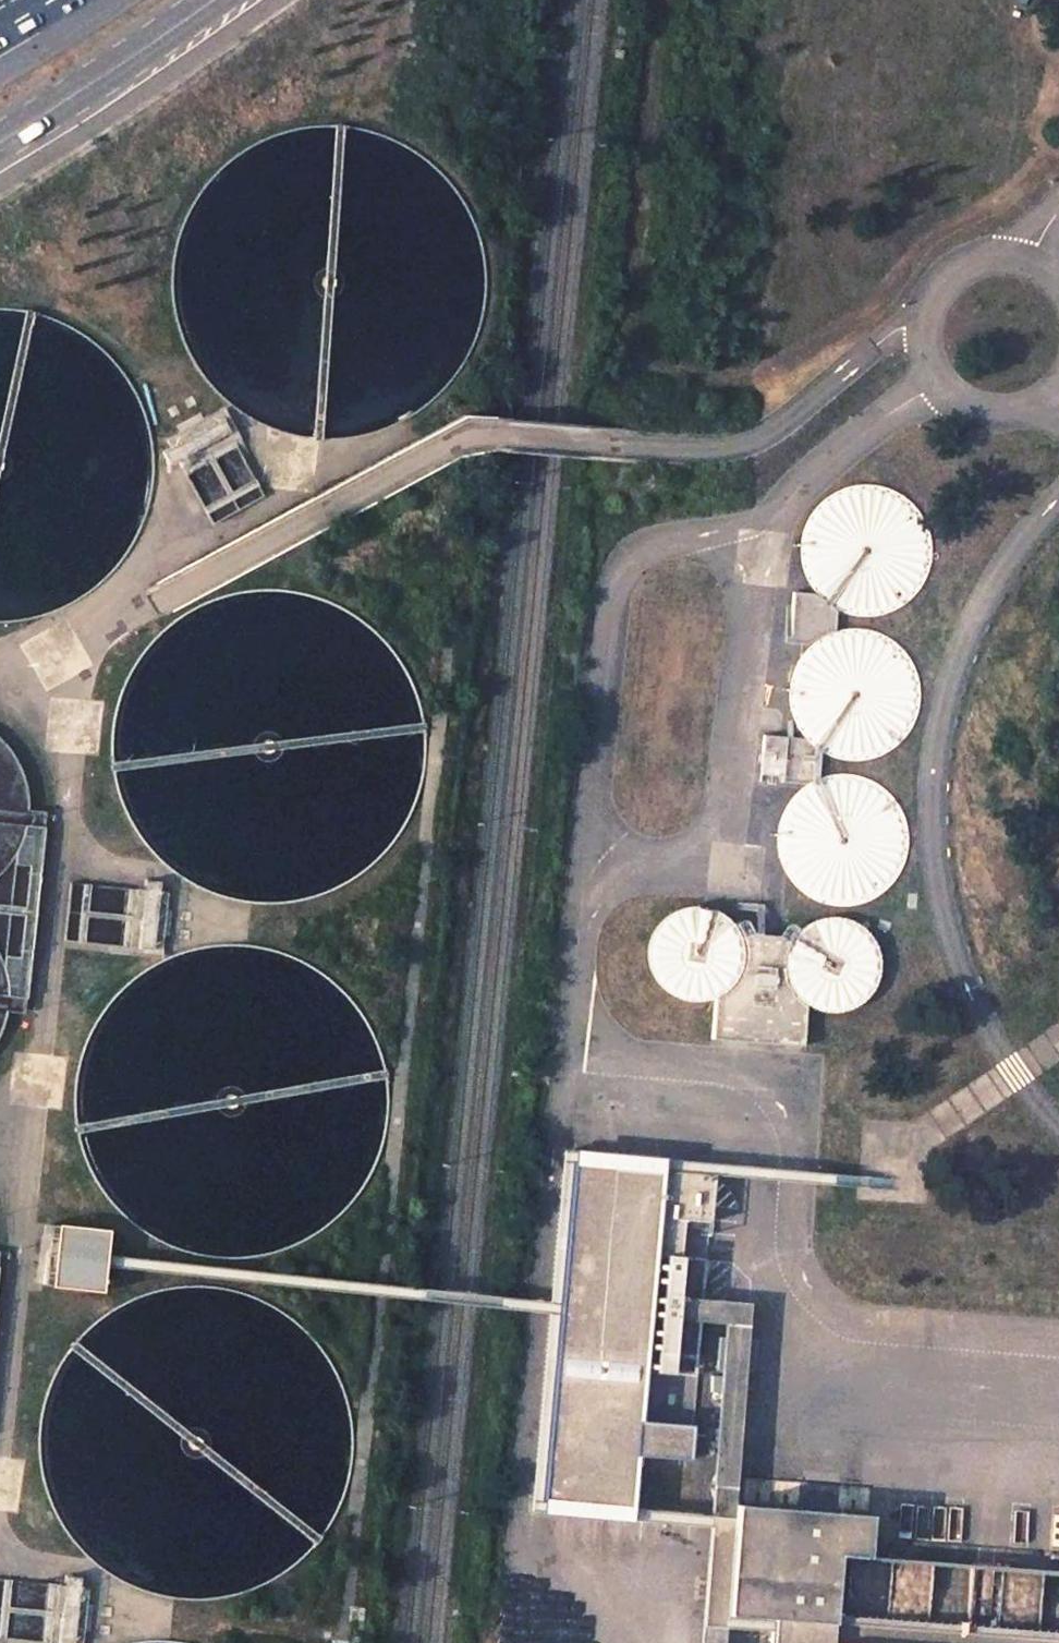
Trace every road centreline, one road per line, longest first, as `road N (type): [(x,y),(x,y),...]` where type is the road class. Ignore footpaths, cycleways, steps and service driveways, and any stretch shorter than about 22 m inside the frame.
road 1 (secondary): [(212,0),(0,140)]

